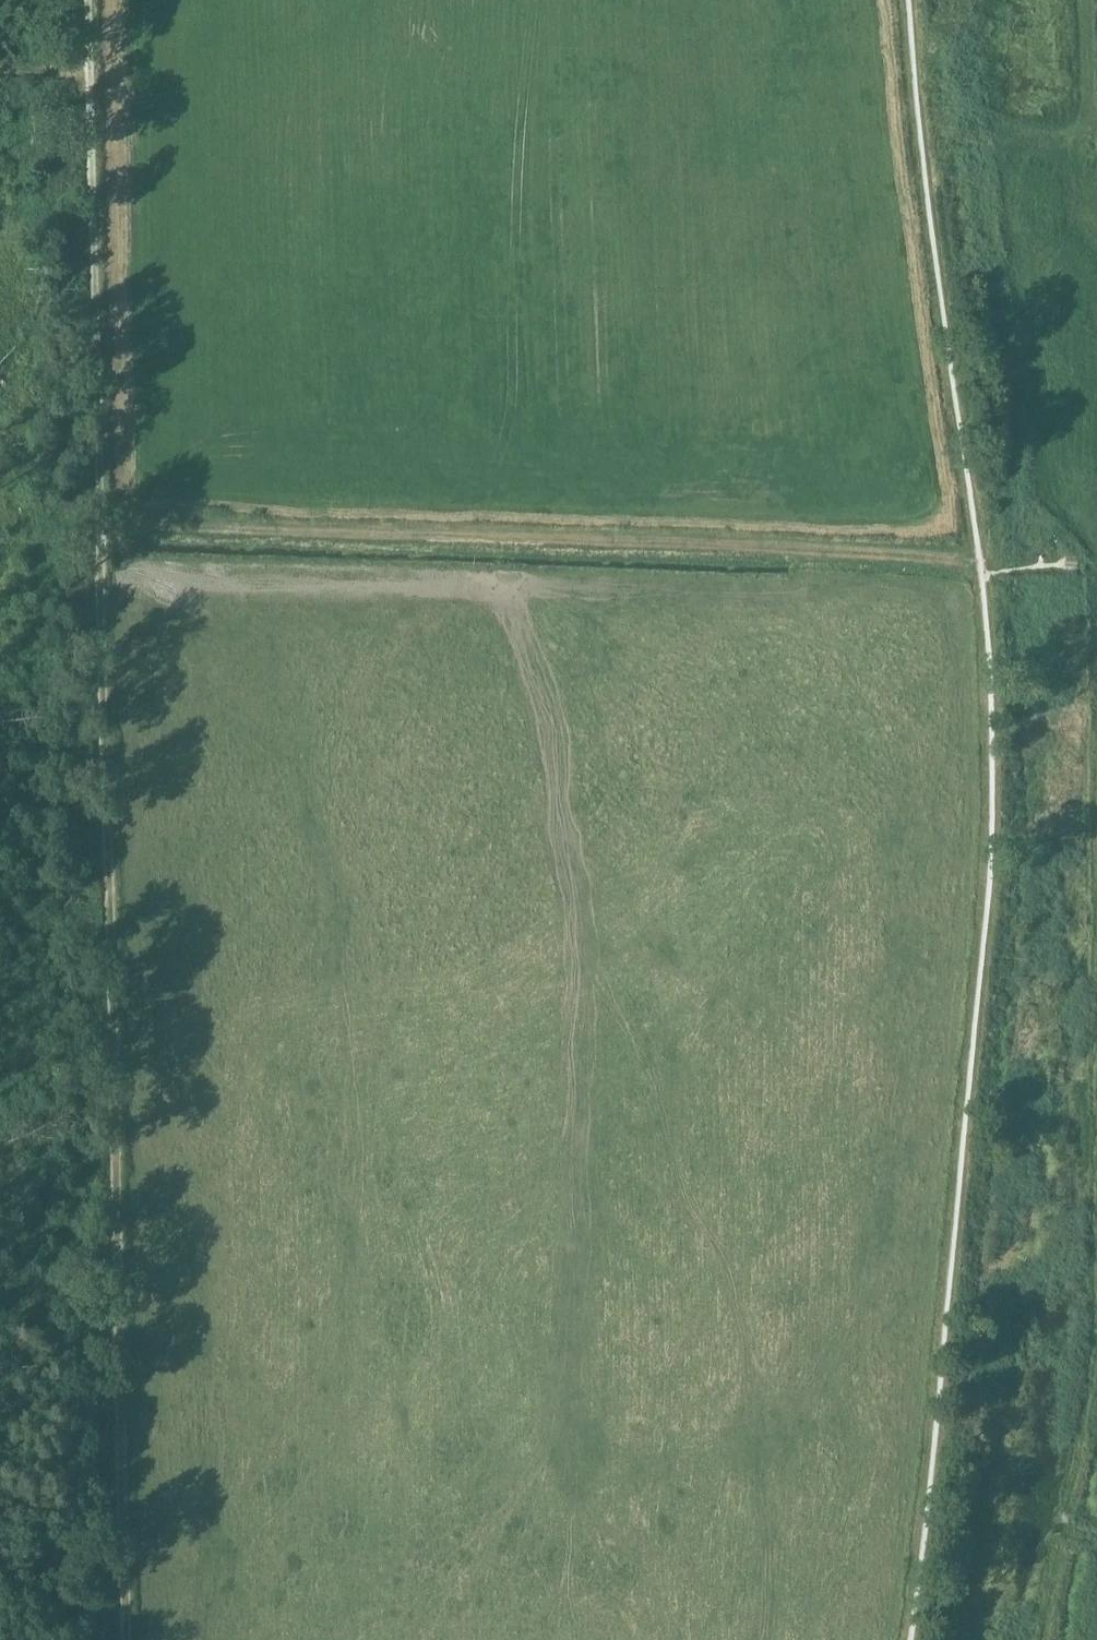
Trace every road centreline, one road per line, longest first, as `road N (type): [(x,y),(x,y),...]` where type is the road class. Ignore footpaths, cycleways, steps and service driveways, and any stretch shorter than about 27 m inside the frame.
road 1 (track): [(132,1639),(103,525)]
road 2 (track): [(103,525),(703,544),(979,562)]
road 3 (track): [(103,525),(90,35)]
road 4 (track): [(1096,1339),(1040,1639)]

